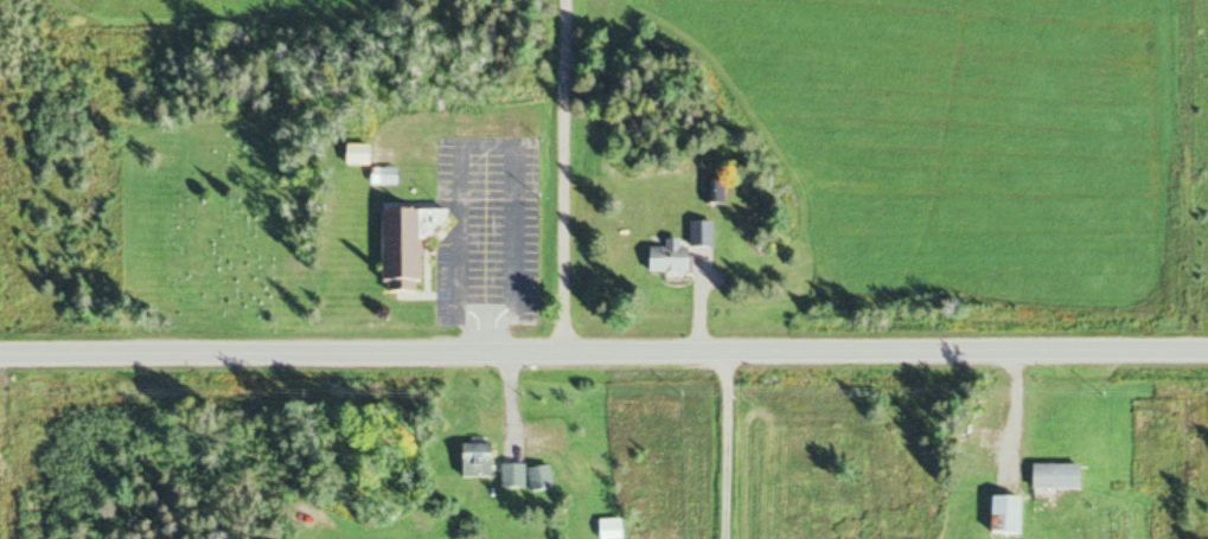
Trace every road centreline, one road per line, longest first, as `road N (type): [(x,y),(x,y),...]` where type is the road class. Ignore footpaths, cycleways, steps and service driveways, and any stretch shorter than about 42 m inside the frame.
road 1 (residential): [(1207,348),(0,351)]

